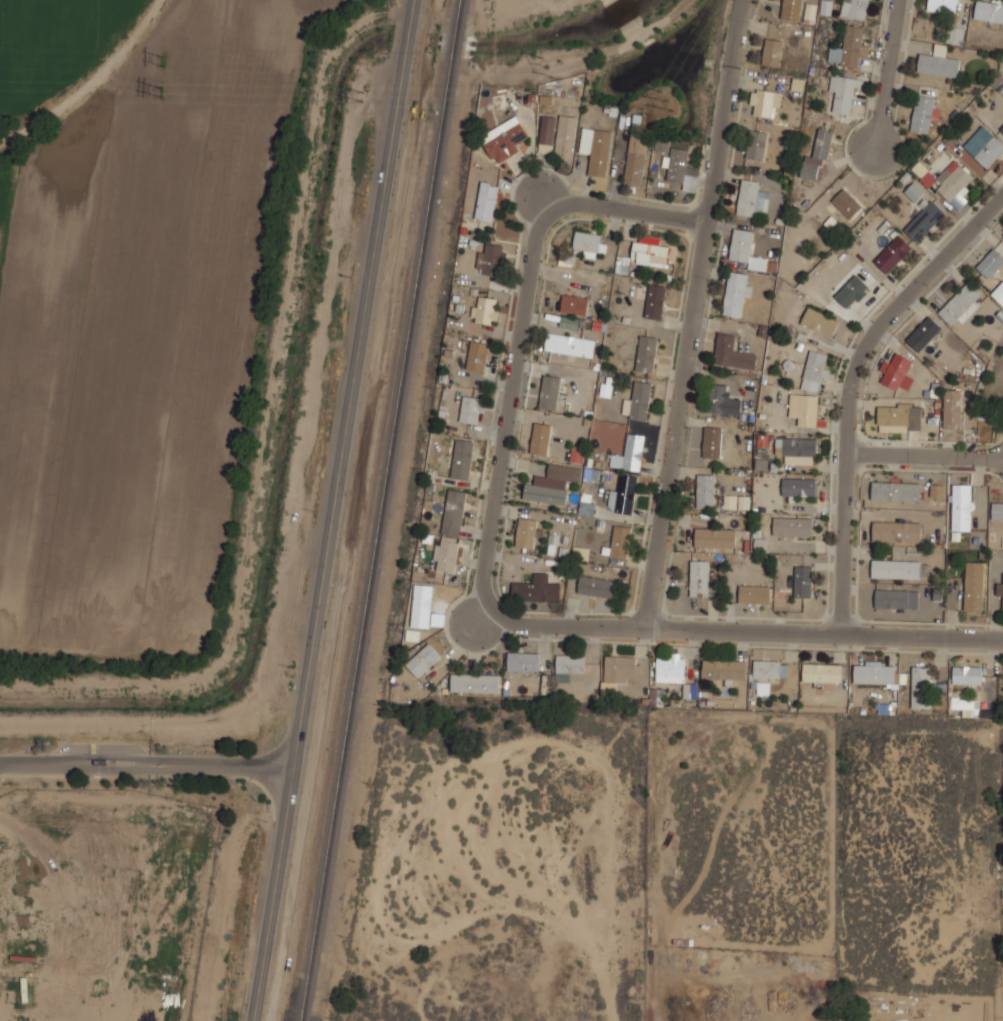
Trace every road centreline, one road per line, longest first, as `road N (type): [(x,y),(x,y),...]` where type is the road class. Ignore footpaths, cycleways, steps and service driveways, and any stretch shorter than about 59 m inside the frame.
road 1 (tertiary): [(416,0),(253,1020)]
road 2 (residential): [(647,628),(744,0)]
road 3 (residential): [(479,622),(540,198),(706,226)]
road 4 (residential): [(1002,639),(479,622)]
road 5 (residential): [(843,634),(852,392),(864,349),(1002,198)]
road 6 (residential): [(902,0),(874,150)]
road 7 (residential): [(850,454),(1002,457)]

